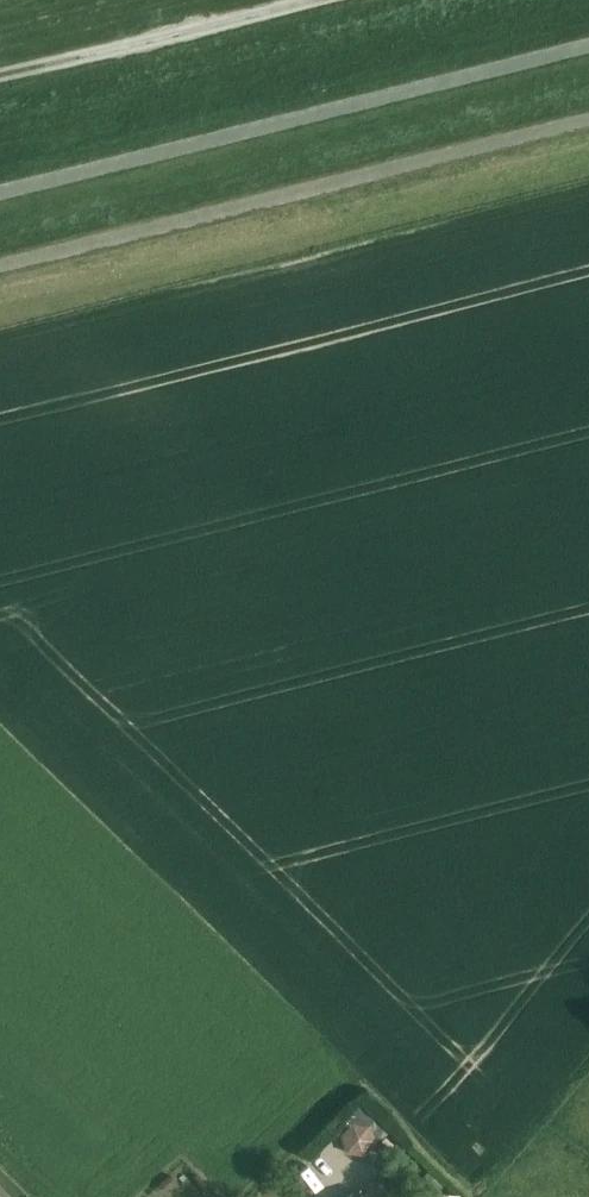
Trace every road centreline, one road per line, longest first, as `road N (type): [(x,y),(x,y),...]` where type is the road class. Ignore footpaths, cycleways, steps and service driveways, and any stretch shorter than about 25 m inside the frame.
road 1 (track): [(588,117),(0,263)]

